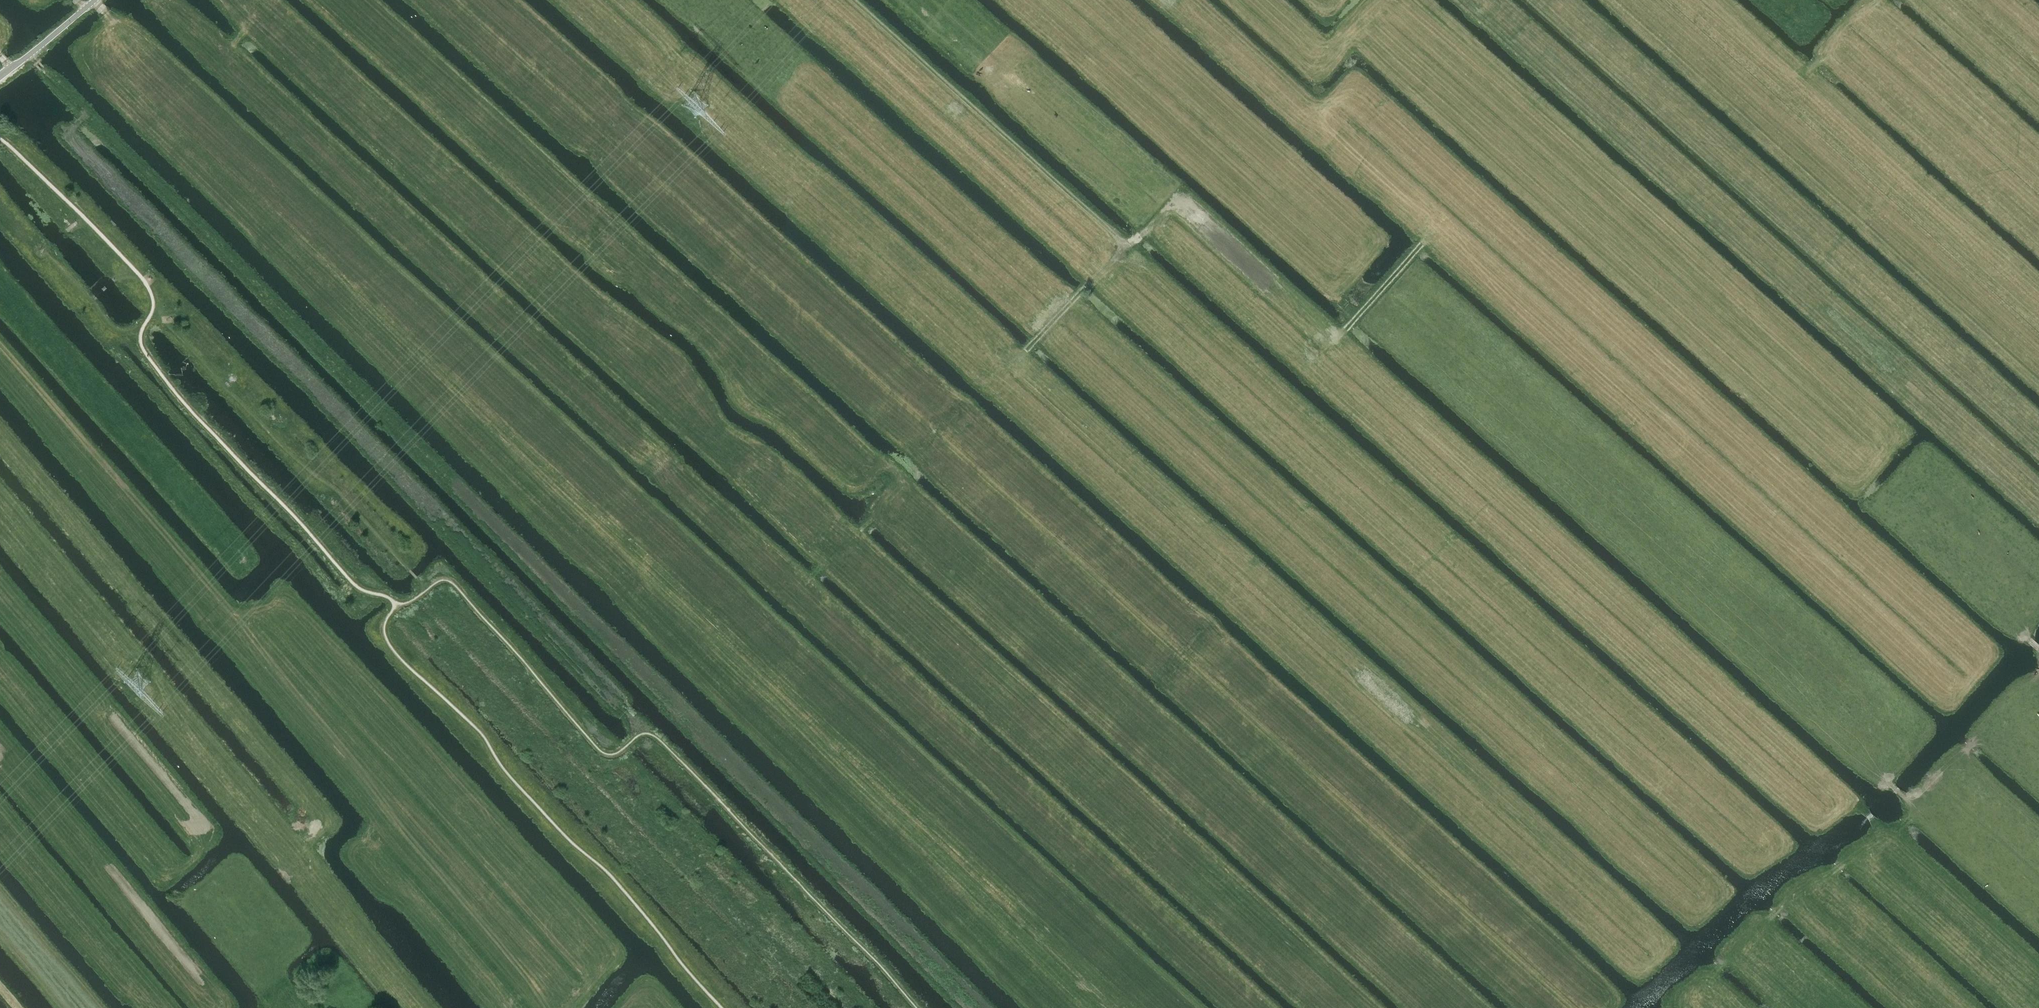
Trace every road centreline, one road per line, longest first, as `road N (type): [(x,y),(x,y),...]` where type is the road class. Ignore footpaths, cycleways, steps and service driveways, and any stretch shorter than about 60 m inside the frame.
road 1 (unclassified): [(0,79),(94,0)]

